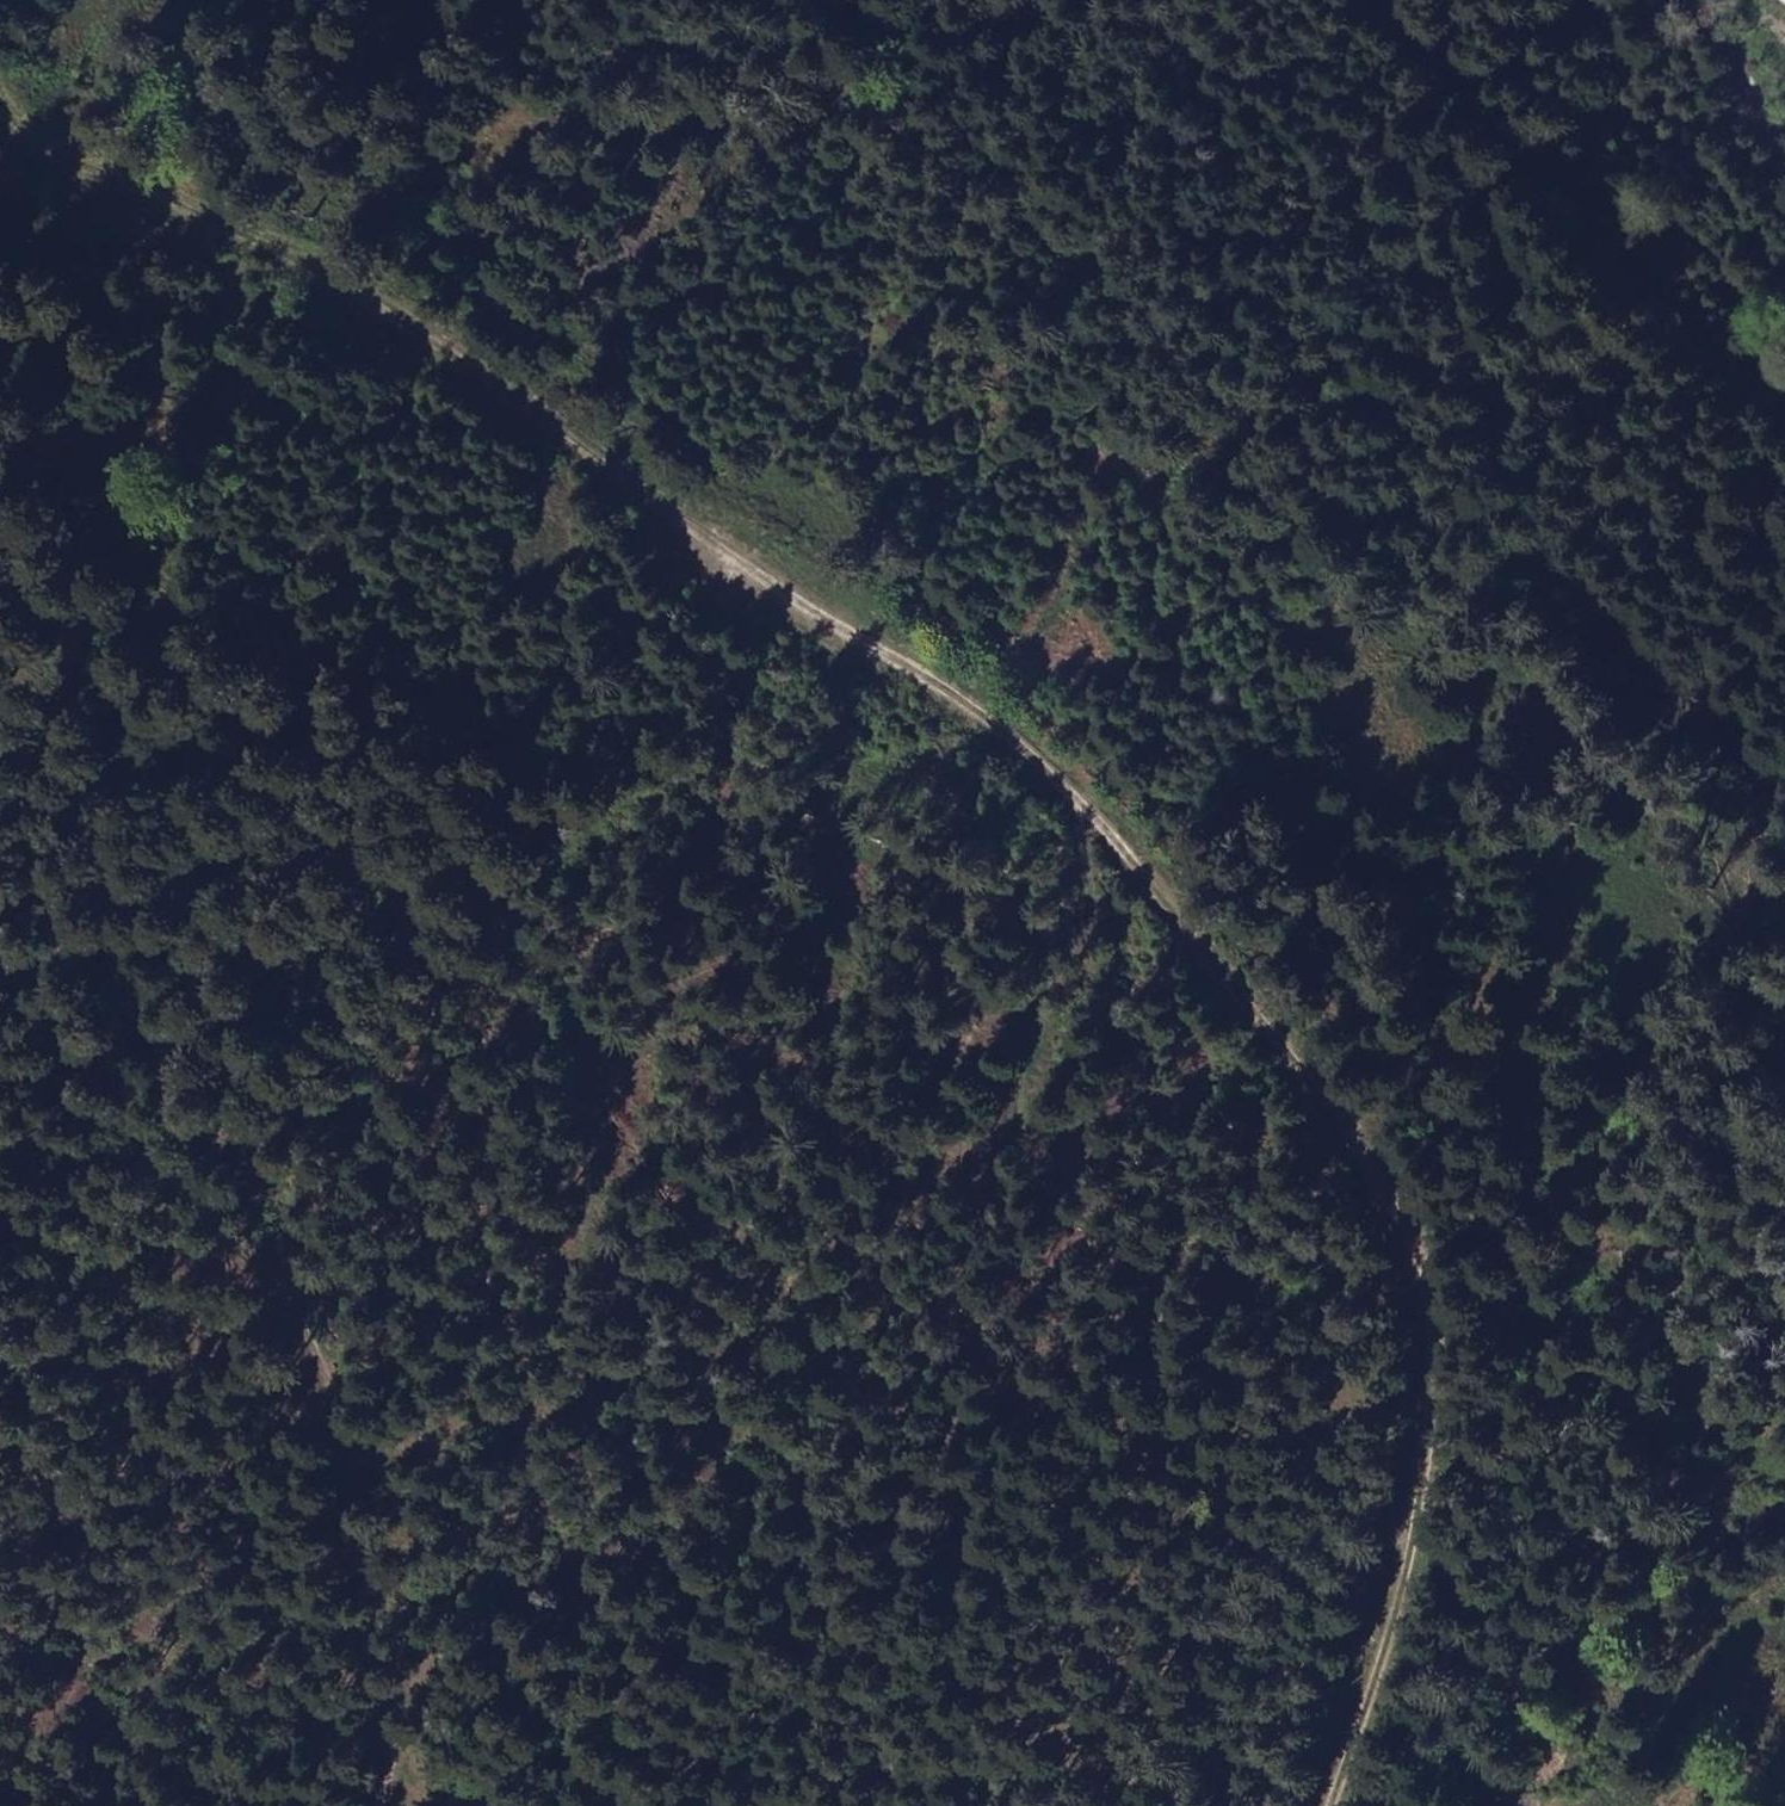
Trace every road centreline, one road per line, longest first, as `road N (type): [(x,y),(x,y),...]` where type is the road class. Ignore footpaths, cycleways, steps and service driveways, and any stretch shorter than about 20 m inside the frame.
road 1 (track): [(1324,1805),(1383,1632),(1410,1497),(1423,1362),(1406,1272),(1354,1154),(1161,893),(954,674),(734,568),(335,256),(160,175),(0,78)]
road 2 (track): [(0,930),(294,1282),(337,1383),(375,1572),(396,1691),(399,1781),(390,1805)]

